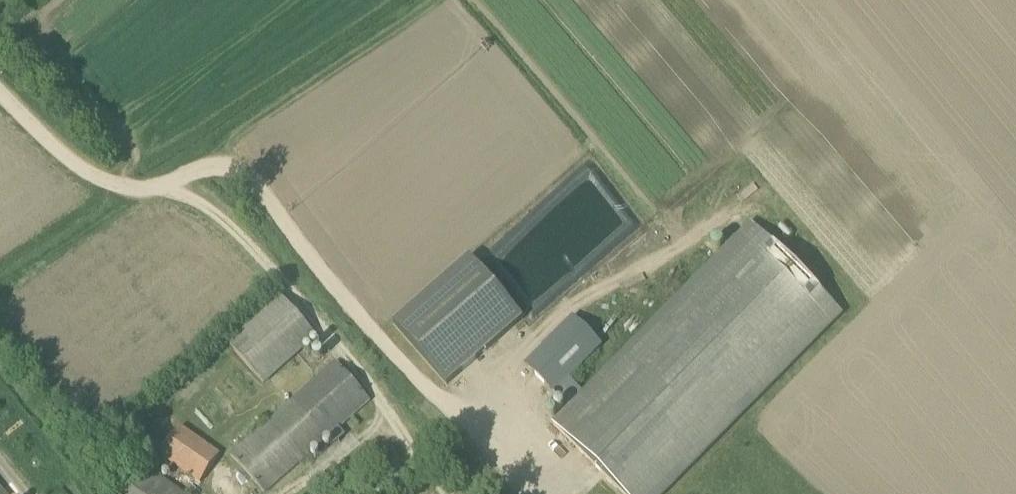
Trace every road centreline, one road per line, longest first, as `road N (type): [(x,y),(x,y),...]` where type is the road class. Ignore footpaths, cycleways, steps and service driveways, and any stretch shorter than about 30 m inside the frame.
road 1 (residential): [(513,493),(254,187),(217,168),(161,189)]
road 2 (residential): [(161,189),(194,198),(235,229),(457,493)]
road 3 (residential): [(0,93),(62,154),(123,190),(161,189)]

